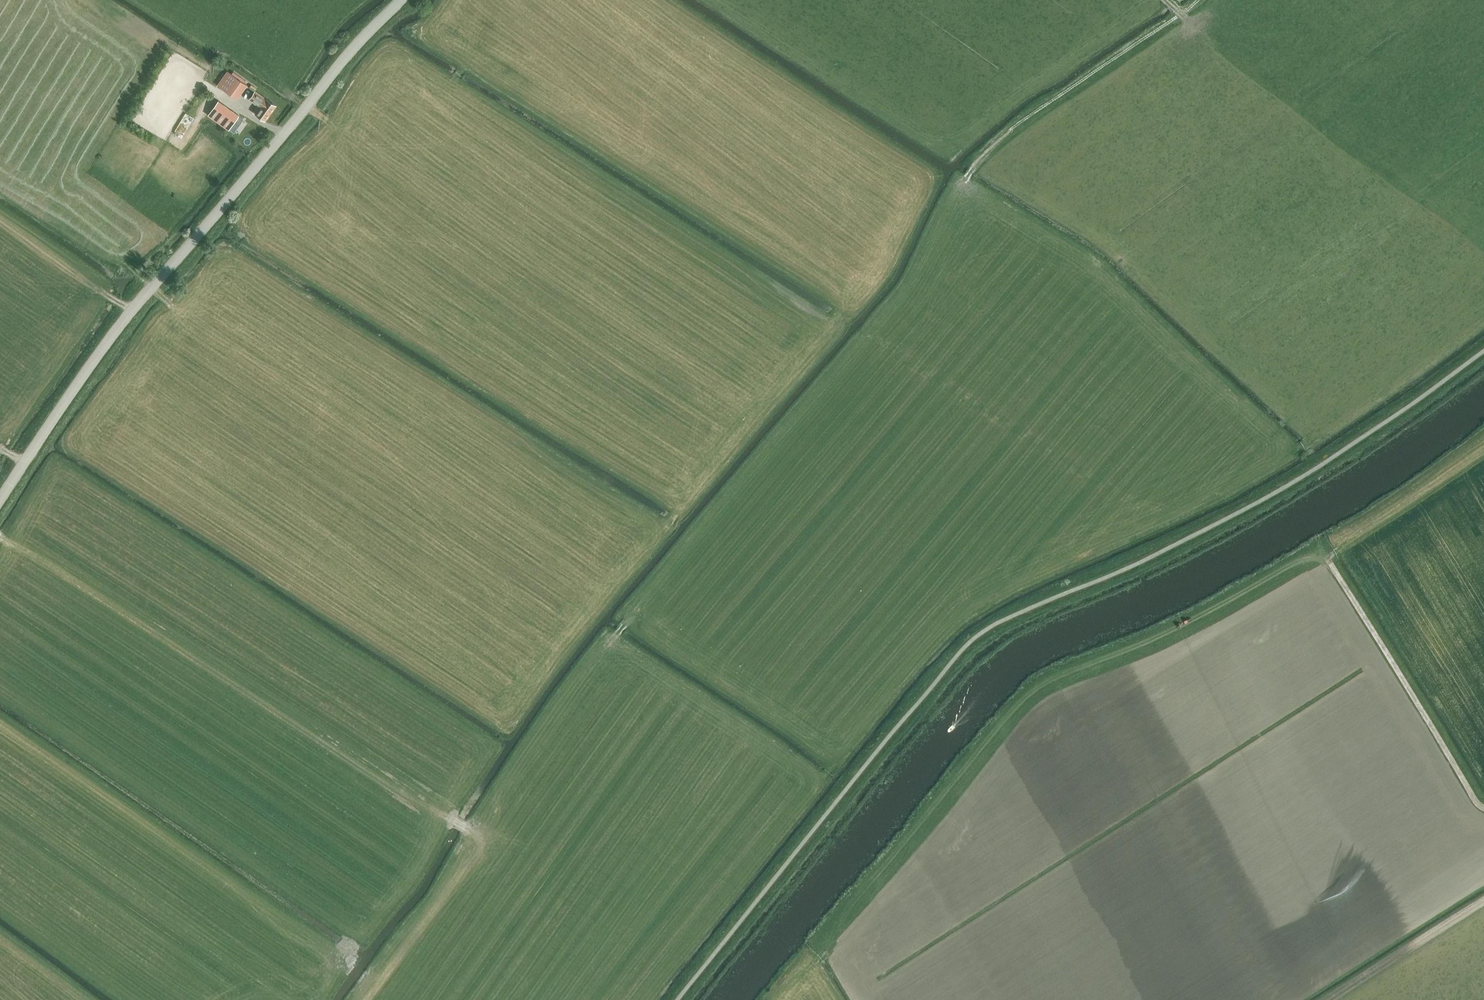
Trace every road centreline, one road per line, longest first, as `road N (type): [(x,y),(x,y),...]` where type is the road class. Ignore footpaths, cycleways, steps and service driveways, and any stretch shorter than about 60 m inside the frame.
road 1 (tertiary): [(0,498),(119,326),(400,0)]
road 2 (track): [(1483,807),(1331,565)]

